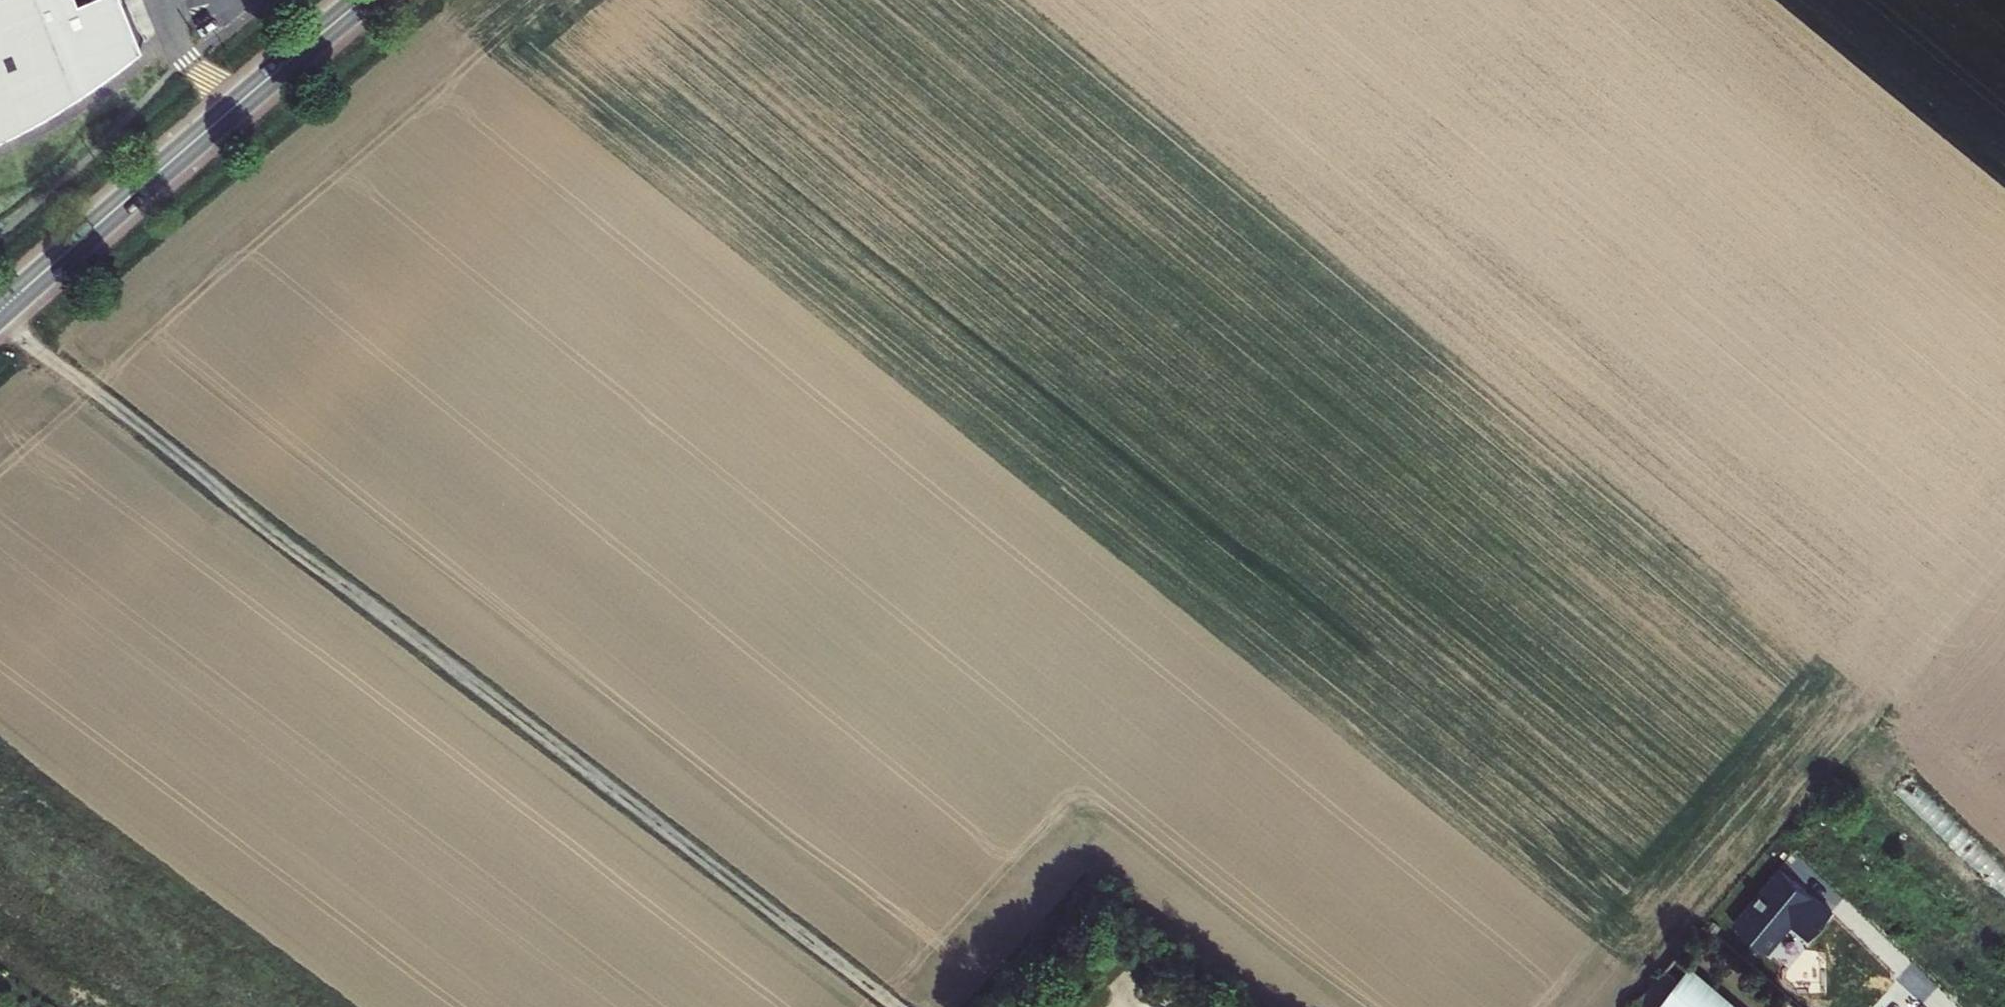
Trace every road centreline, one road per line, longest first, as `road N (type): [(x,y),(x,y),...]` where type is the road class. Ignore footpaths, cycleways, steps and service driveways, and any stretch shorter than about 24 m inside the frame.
road 1 (track): [(0,323),(907,1006)]
road 2 (secondary): [(360,0),(0,308)]

